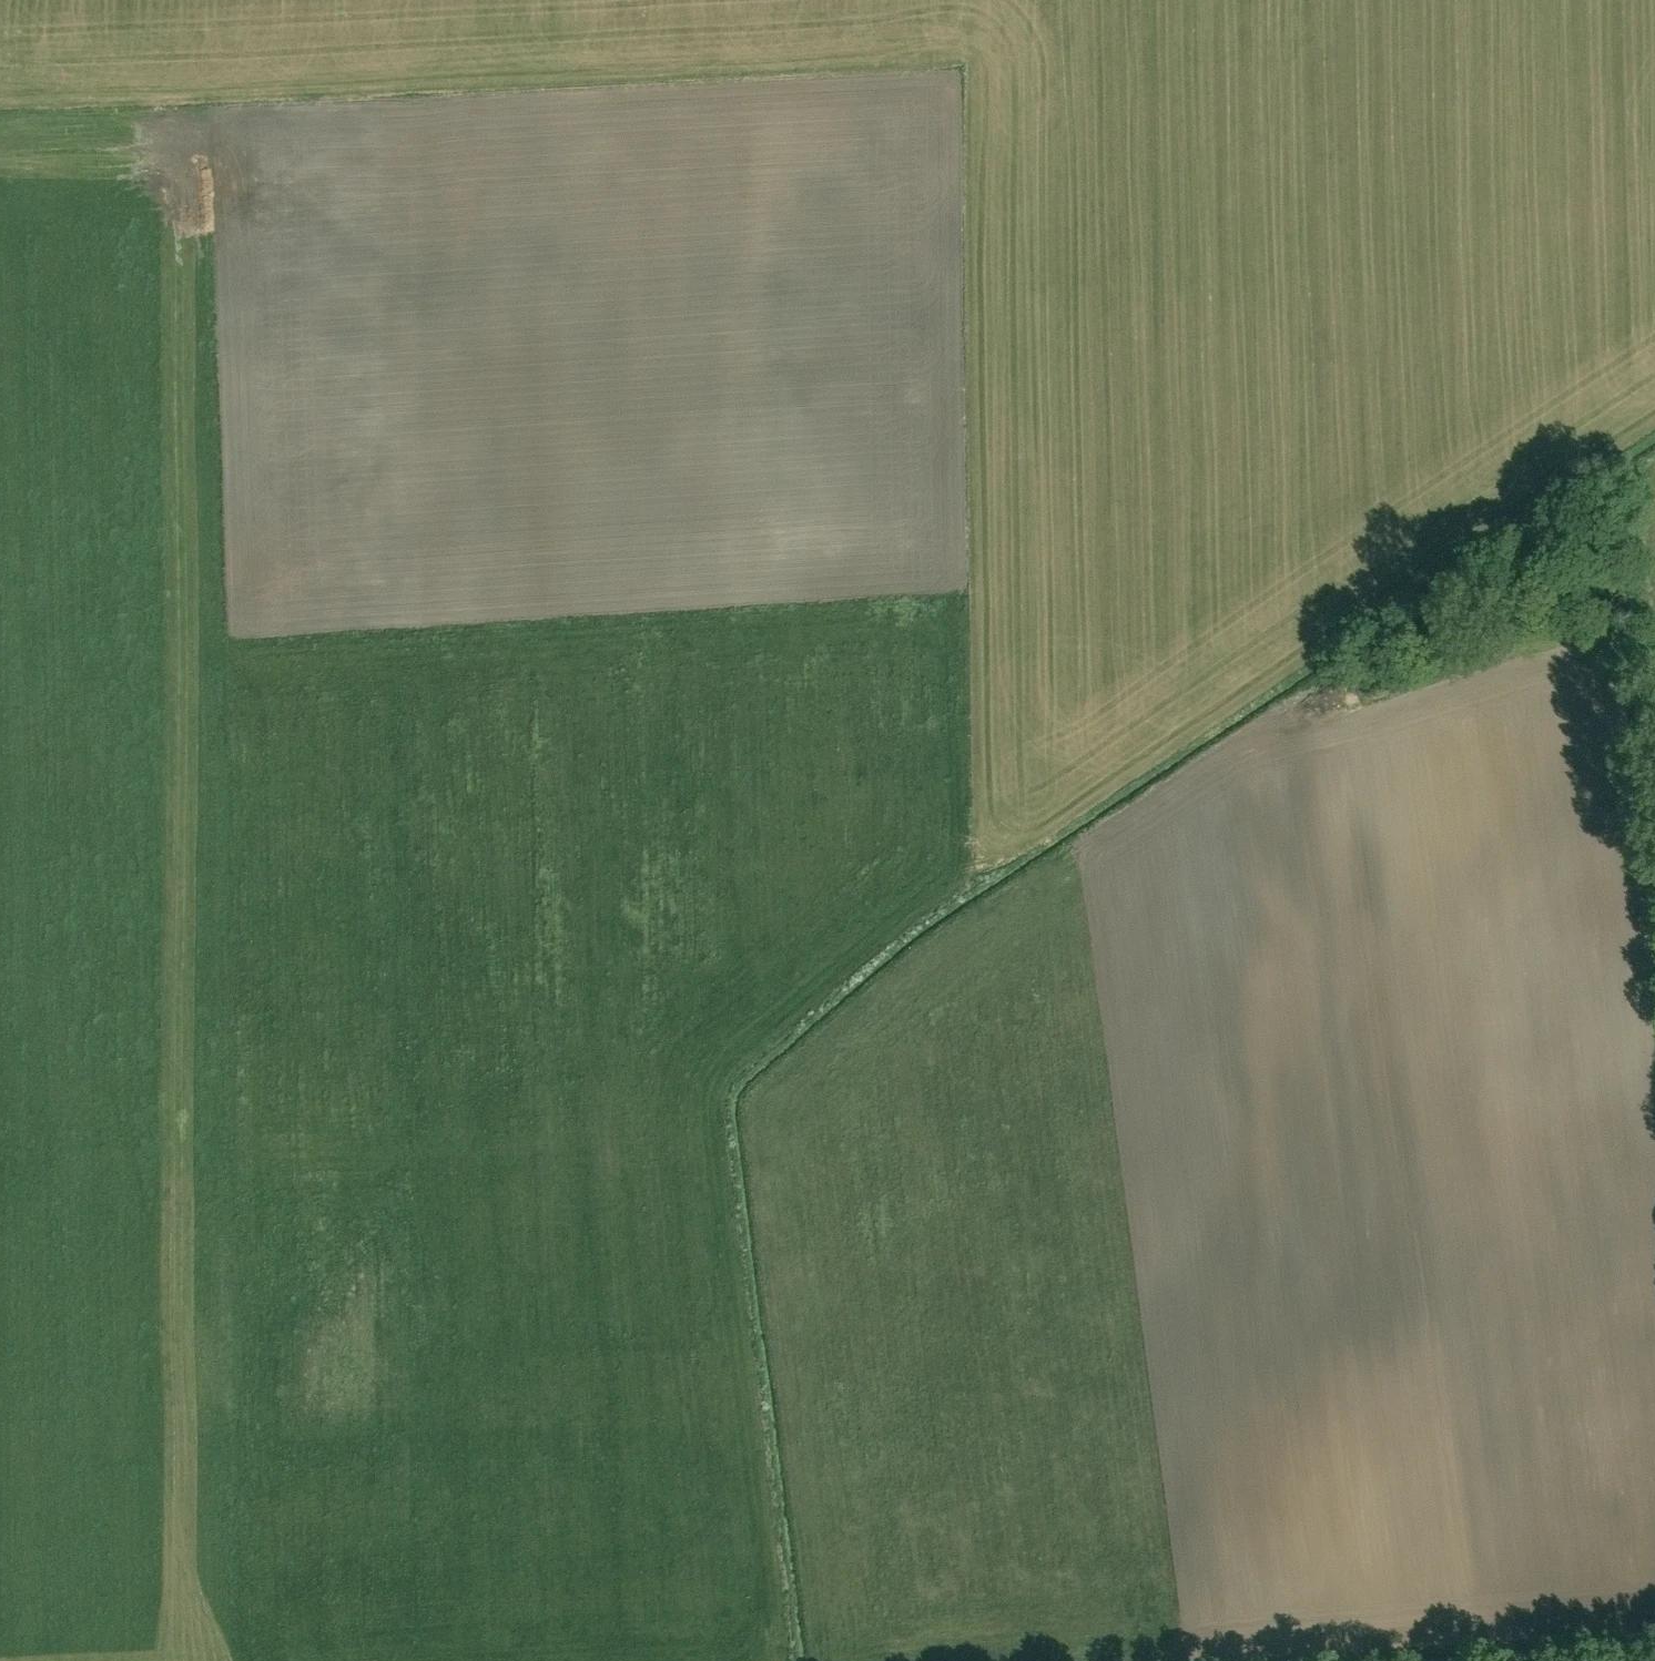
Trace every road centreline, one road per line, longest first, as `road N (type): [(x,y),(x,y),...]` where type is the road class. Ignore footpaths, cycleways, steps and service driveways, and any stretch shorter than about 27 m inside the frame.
road 1 (unclassified): [(1512,1660),(1654,1651)]

